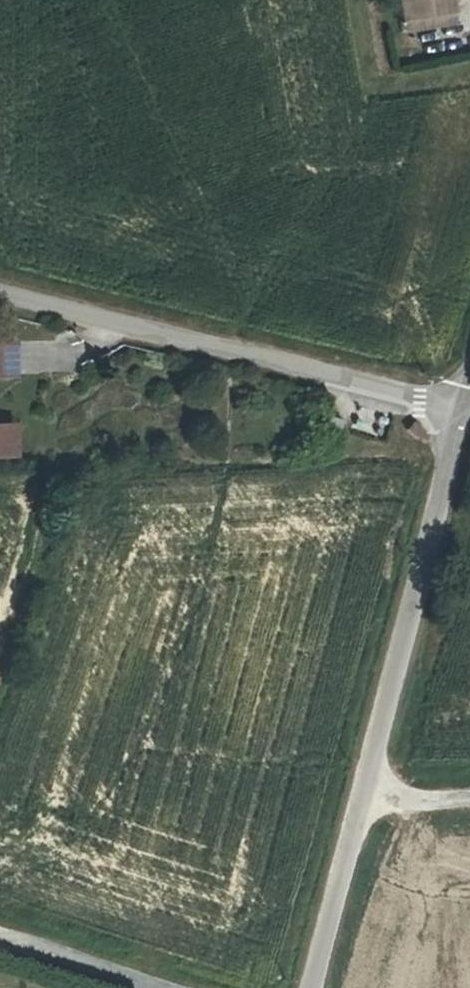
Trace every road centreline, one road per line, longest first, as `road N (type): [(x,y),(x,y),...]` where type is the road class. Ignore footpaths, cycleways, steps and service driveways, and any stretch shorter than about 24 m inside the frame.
road 1 (residential): [(0,296),(461,410)]
road 2 (unclassified): [(368,800),(413,584),(461,410)]
road 3 (unclassified): [(310,987),(368,800)]

